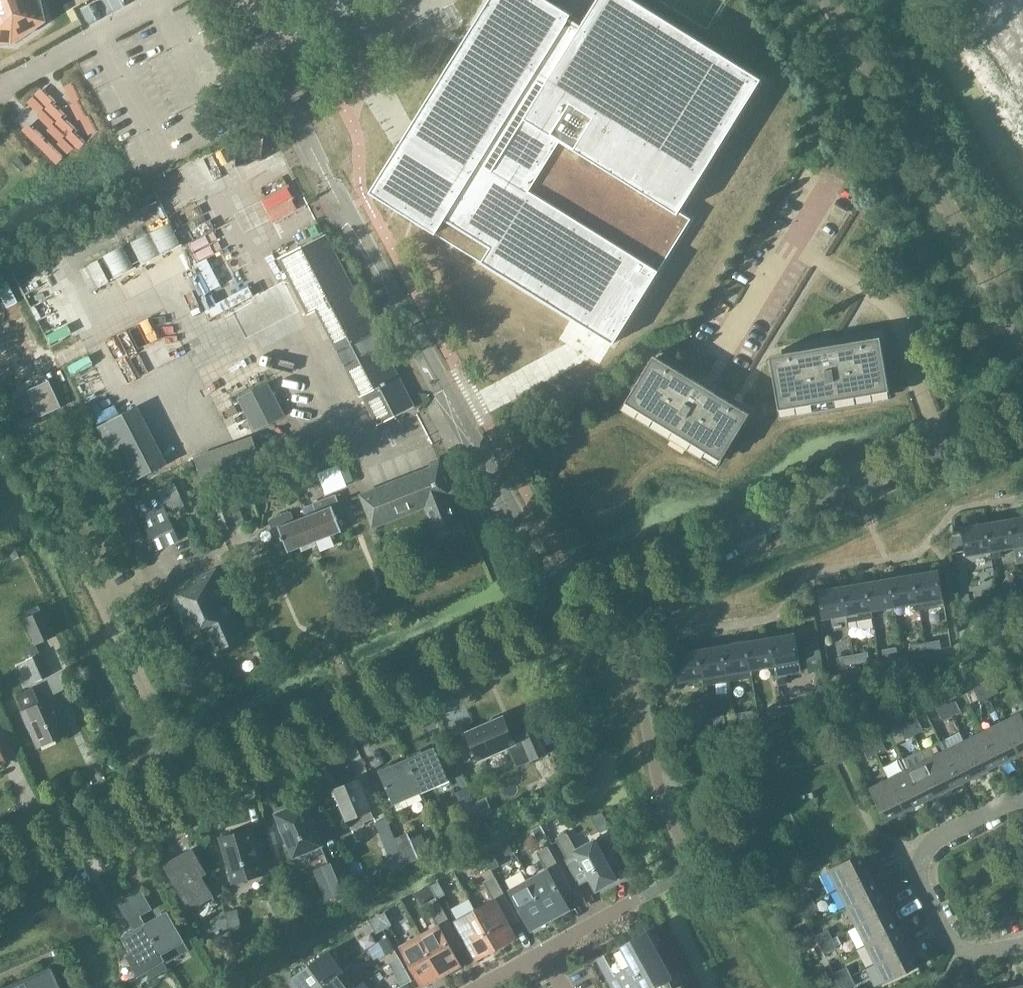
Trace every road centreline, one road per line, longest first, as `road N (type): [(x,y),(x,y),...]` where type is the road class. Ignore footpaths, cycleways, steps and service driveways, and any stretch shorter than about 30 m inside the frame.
road 1 (residential): [(564,611),(235,0)]
road 2 (residential): [(0,862),(564,611)]
road 3 (residential): [(564,611),(1022,415)]
road 4 (residential): [(926,885),(958,956),(1022,948)]
road 5 (residential): [(1022,809),(929,849),(926,885)]

